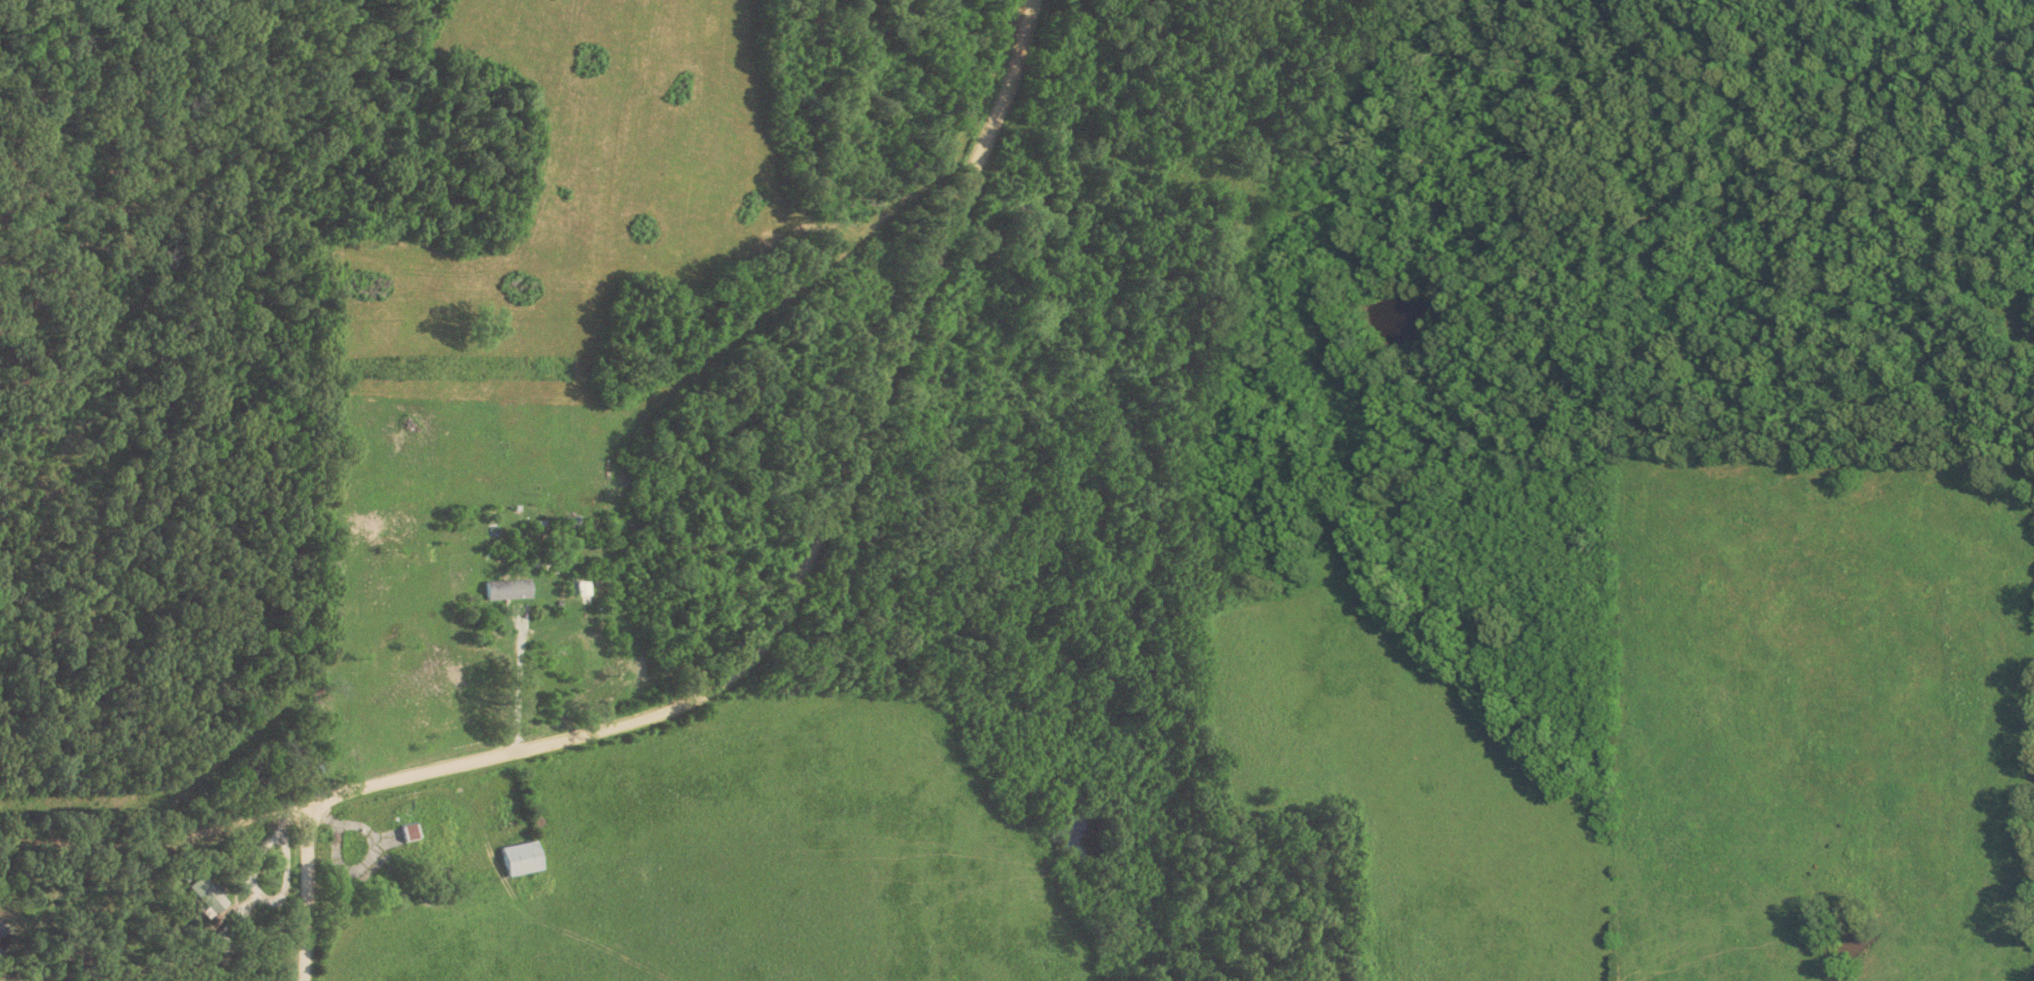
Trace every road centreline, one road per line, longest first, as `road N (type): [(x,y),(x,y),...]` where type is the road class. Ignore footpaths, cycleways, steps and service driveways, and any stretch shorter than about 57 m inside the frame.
road 1 (residential): [(305,814),(661,718),(728,683),(767,638),(804,562),(1040,0)]
road 2 (residential): [(0,829),(153,835),(280,826),(305,814)]
road 3 (residential): [(305,814),(294,980)]

